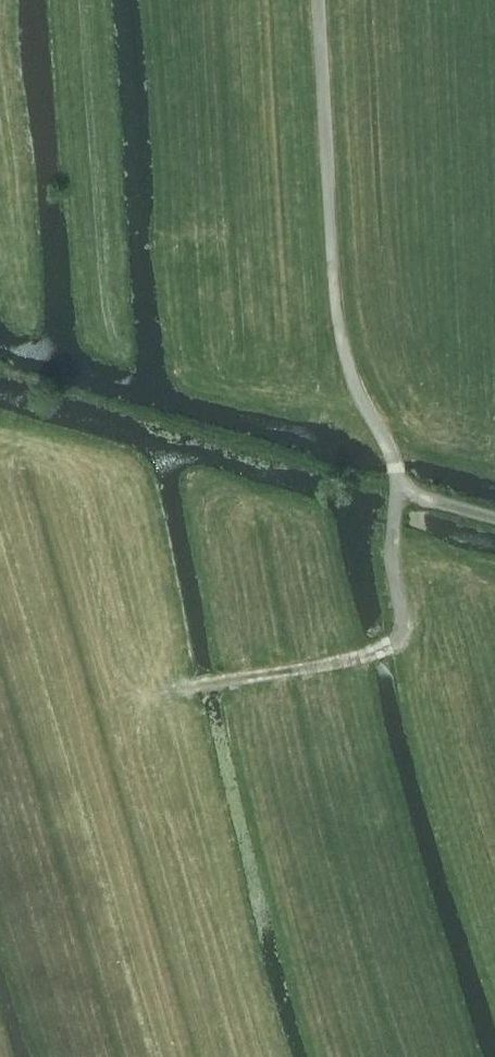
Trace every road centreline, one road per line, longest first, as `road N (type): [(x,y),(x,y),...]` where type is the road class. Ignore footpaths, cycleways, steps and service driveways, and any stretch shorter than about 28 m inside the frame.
road 1 (track): [(399,491),(400,472),(337,335),(318,0)]
road 2 (track): [(399,491),(0,370)]
road 3 (track): [(184,689),(382,652),(401,636),(390,550),(399,491)]
road 4 (track): [(494,949),(418,657),(401,636)]

